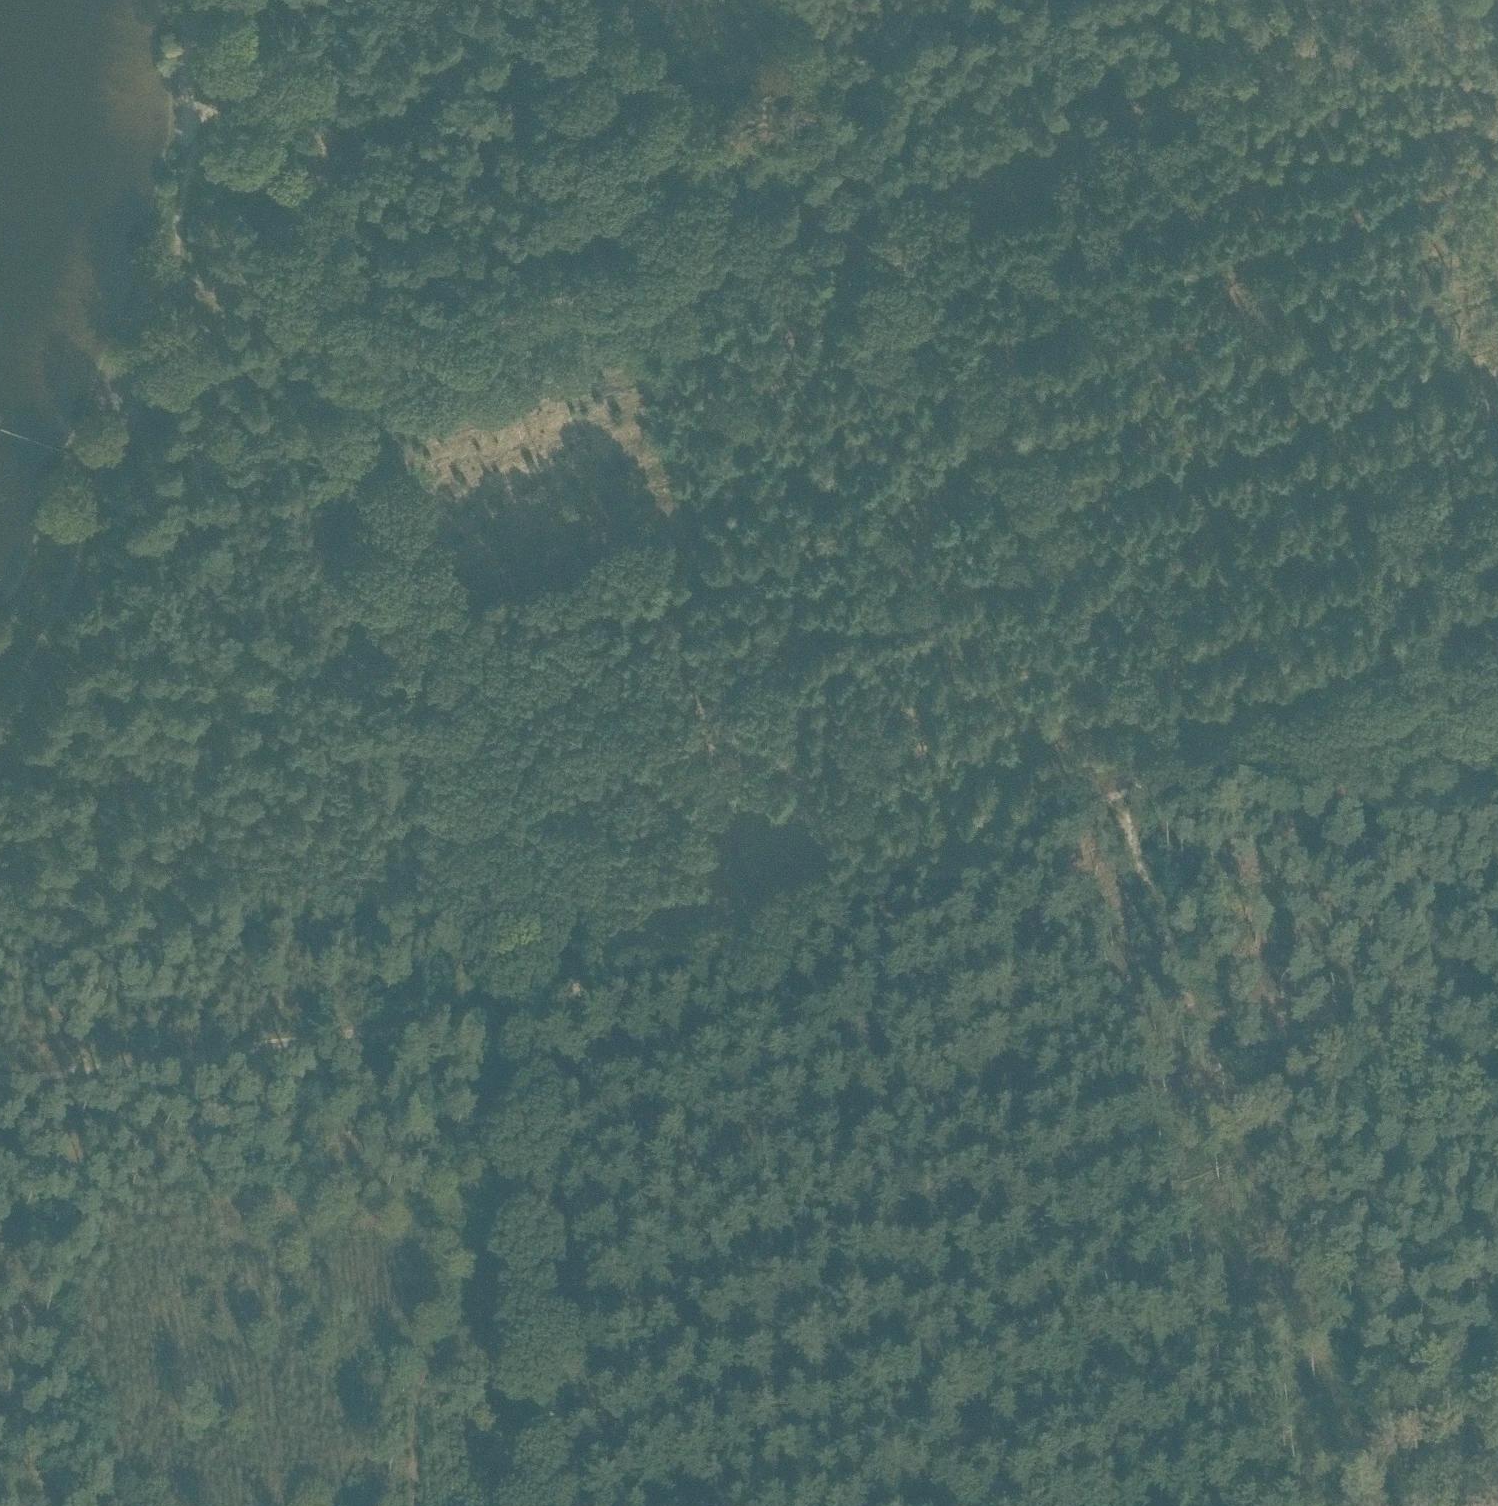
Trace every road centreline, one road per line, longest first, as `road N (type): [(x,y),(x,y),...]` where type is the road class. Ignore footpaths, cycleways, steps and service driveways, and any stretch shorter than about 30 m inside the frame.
road 1 (track): [(515,1002),(1497,658)]
road 2 (track): [(0,1078),(515,1002)]
road 3 (track): [(515,1002),(549,1505)]

